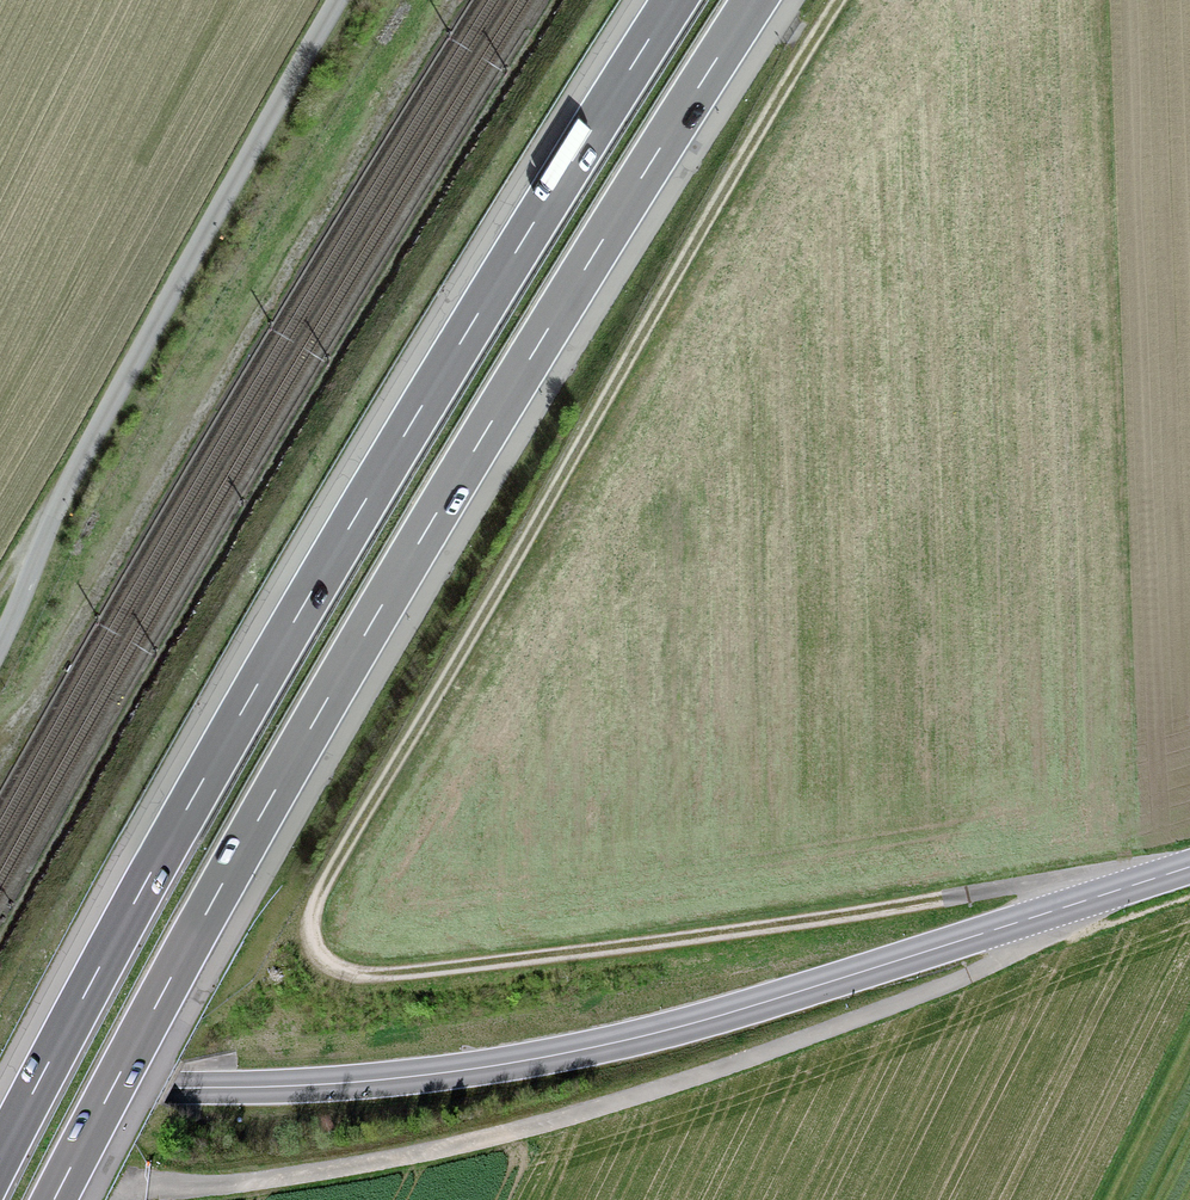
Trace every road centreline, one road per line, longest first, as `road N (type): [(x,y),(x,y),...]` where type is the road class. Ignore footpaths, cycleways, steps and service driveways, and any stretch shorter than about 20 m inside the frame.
road 1 (track): [(1079,903),(1010,888),(394,973),(330,961),(313,928),(328,879),(840,0)]
road 2 (motorway): [(54,1199),(367,631),(754,0)]
road 3 (motorway): [(674,0),(308,597),(0,1156)]
road 4 (tertiary): [(0,1088),(328,1084),(511,1063),(698,1022),(1189,867)]
road 5 (unclassified): [(0,645),(91,442),(339,0)]

